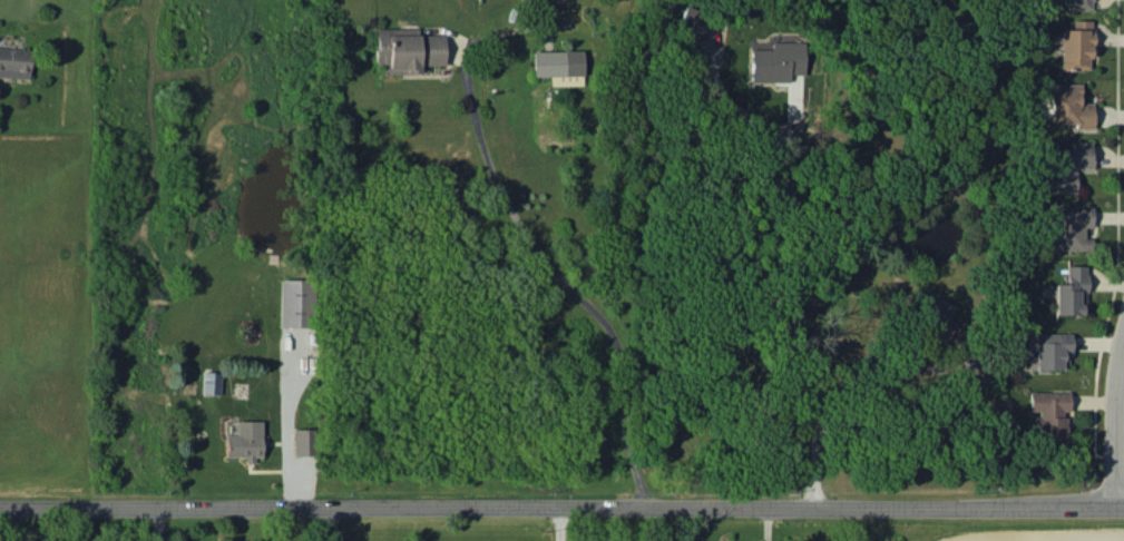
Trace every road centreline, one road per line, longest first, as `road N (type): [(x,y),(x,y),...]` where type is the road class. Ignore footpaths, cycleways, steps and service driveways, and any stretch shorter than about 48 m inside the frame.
road 1 (residential): [(1123,505),(0,508)]
road 2 (residential): [(1112,505),(1114,352),(1123,325)]

